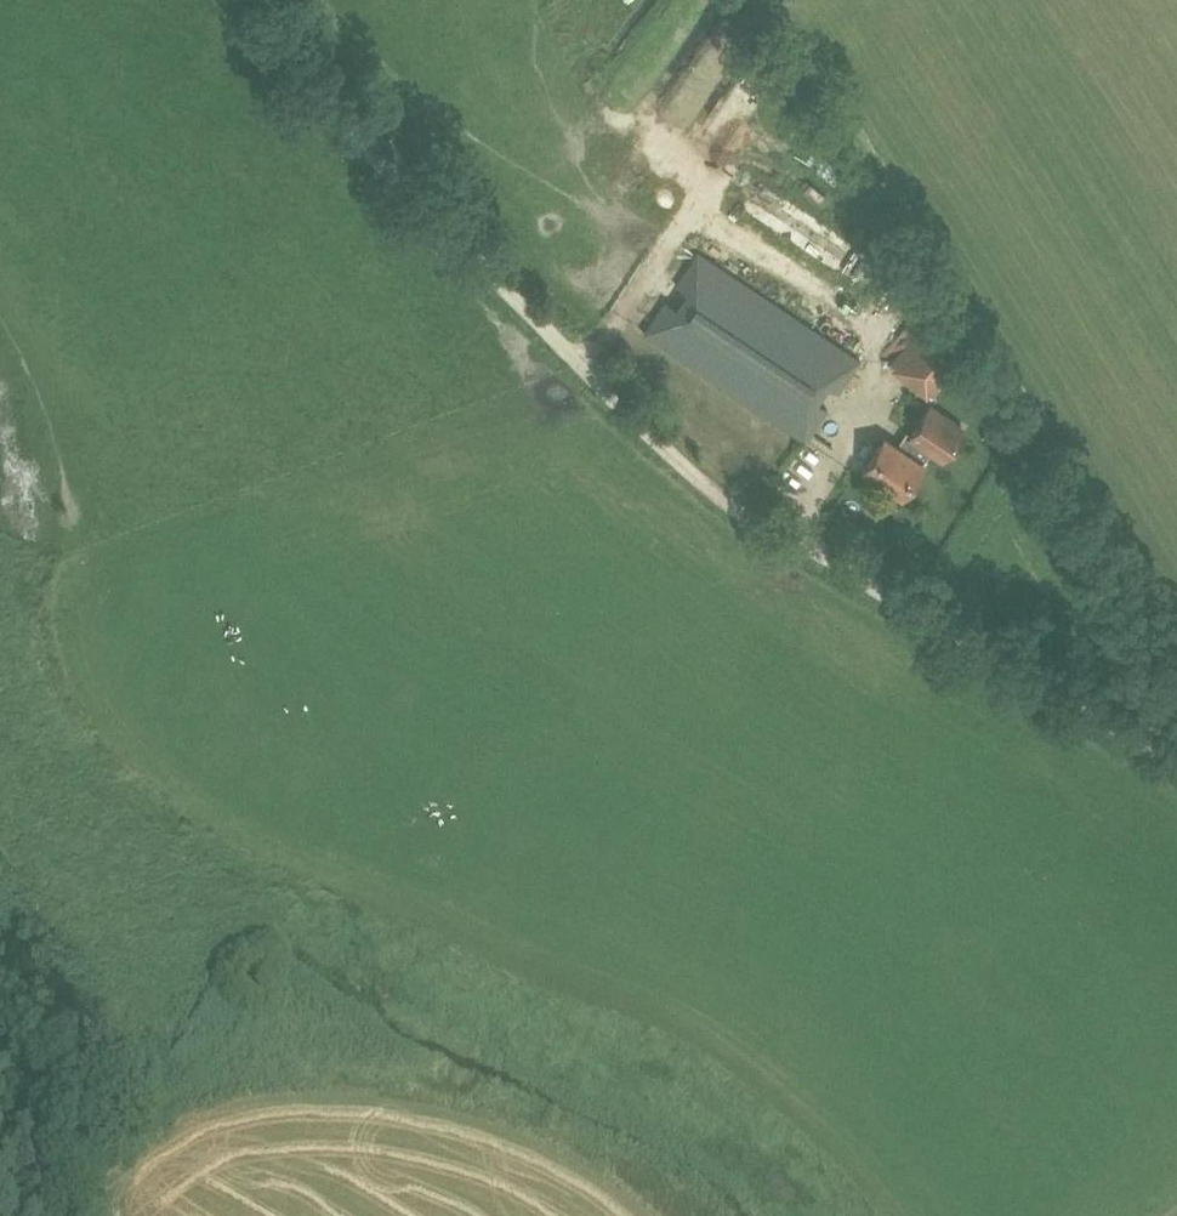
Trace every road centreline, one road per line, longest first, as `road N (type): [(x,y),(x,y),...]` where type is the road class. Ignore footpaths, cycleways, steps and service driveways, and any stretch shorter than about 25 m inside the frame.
road 1 (track): [(1176,769),(691,475),(369,152),(279,53),(244,0)]
road 2 (track): [(778,0),(1176,626)]

